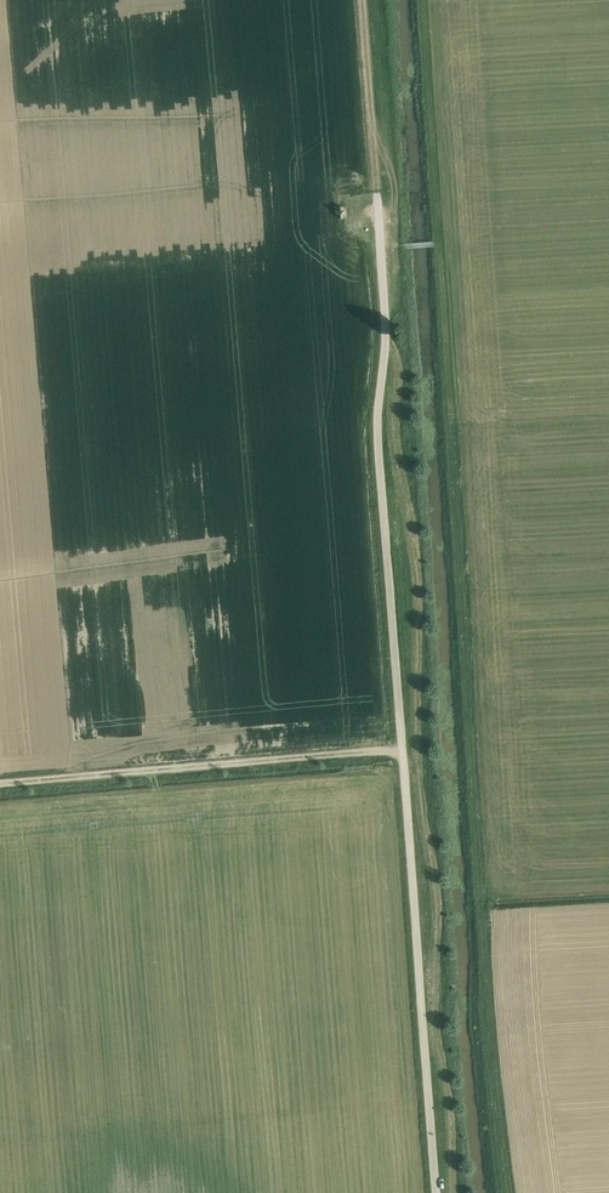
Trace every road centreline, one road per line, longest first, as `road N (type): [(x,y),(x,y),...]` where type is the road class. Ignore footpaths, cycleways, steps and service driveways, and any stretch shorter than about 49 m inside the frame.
road 1 (unclassified): [(376,192),(387,336),(379,419),(435,1192)]
road 2 (track): [(437,243),(491,1056),(509,1192)]
road 3 (track): [(362,0),(376,192)]

